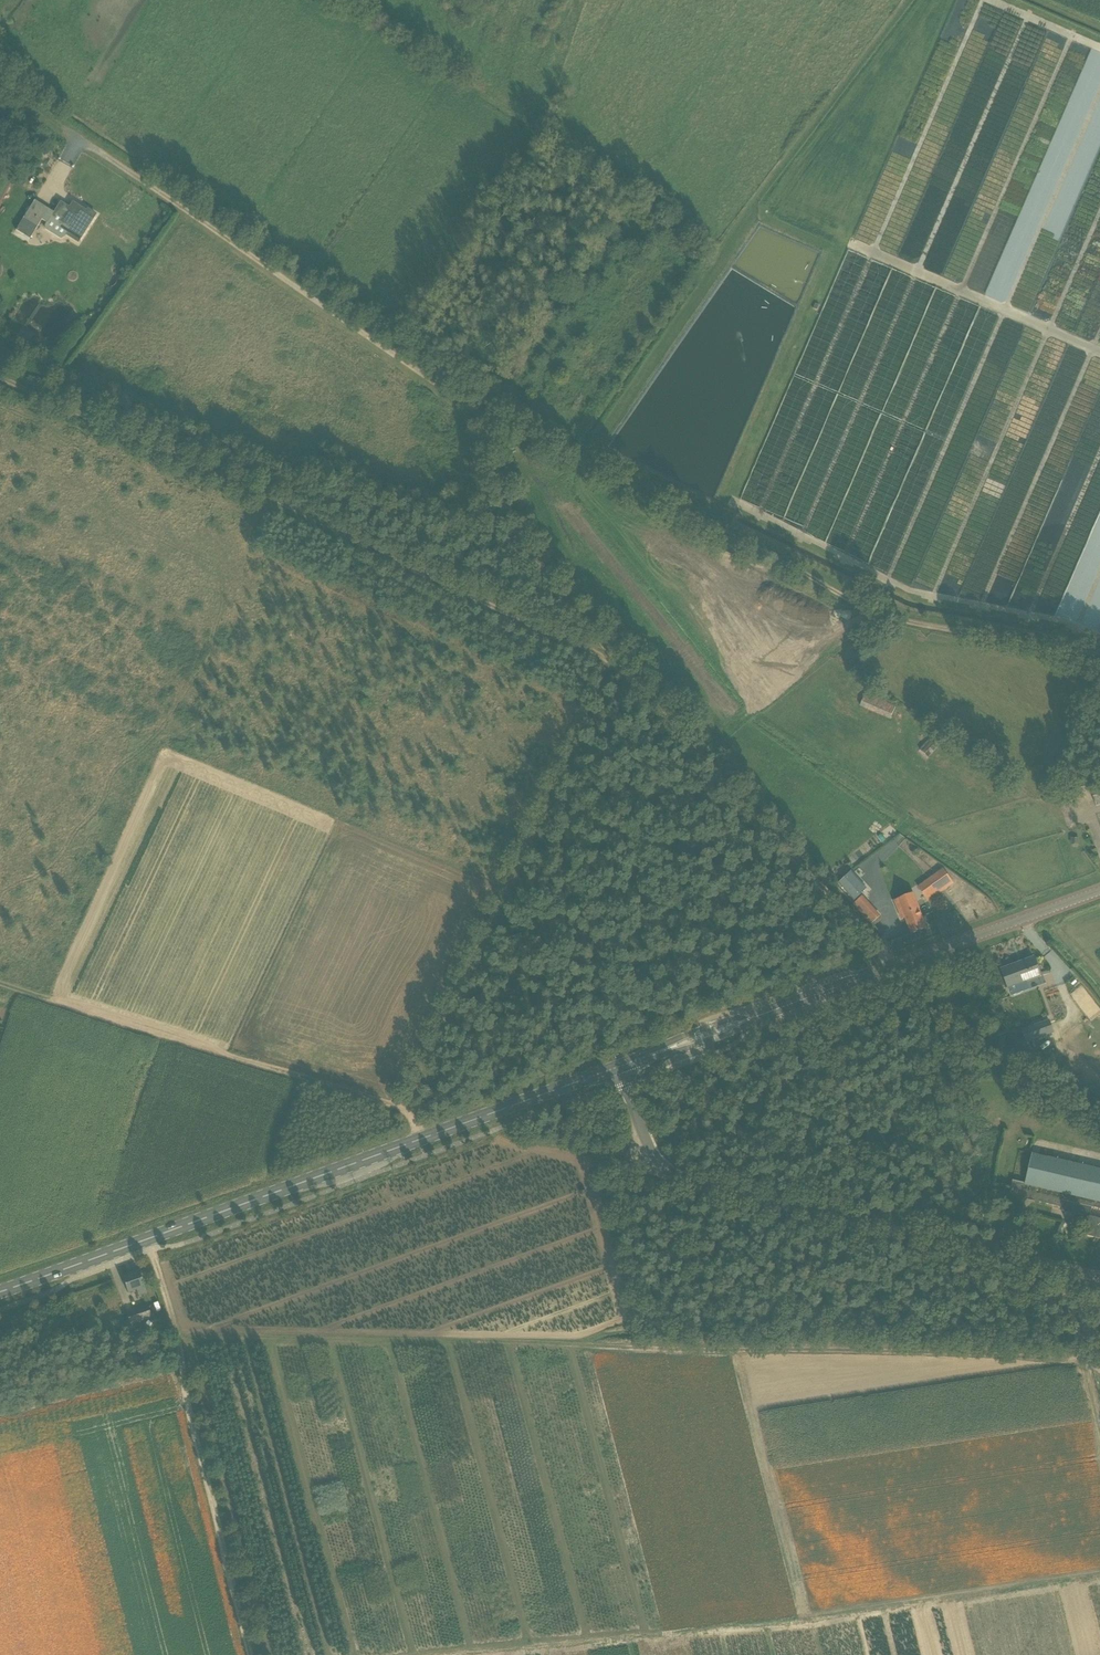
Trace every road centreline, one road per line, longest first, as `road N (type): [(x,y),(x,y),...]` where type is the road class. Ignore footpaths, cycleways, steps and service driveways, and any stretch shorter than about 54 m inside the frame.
road 1 (track): [(1059,1269),(1083,1354),(1060,1367),(948,1357),(177,1339)]
road 2 (track): [(0,80),(499,425),(582,468)]
road 3 (track): [(615,662),(0,375)]
road 4 (tertiary): [(0,1293),(616,1069)]
road 5 (track): [(912,0),(582,468)]
road 6 (track): [(582,468),(888,620),(1039,644),(1099,672)]
road 7 (unclassified): [(1099,1279),(690,1180),(651,1152),(616,1069)]
road 8 (track): [(1029,1594),(487,1654)]
road 9 (track): [(409,1115),(615,662)]
road 10 (track): [(0,986),(386,1101),(409,1115),(418,1141)]
road 11 (track): [(252,1654),(146,1240)]
road 12 (track): [(615,662),(897,966)]
road 13 (tertiary): [(784,1007),(1099,889)]
road 14 (track): [(499,425),(515,529),(615,662)]
road 15 (tertiary): [(616,1069),(710,1042),(784,1007)]
road 16 (tertiary): [(784,1007),(694,1033),(616,1069)]

